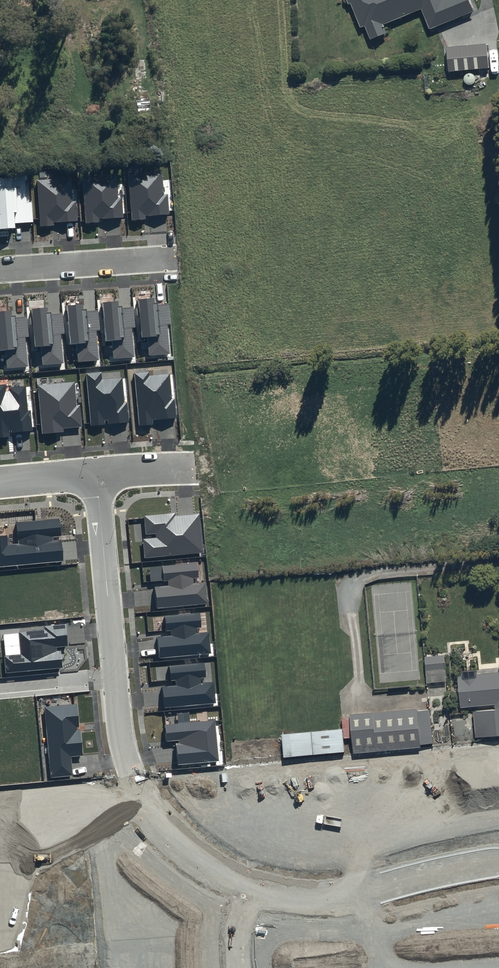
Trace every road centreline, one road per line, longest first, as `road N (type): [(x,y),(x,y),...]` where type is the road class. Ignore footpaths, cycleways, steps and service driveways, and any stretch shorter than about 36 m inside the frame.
road 1 (residential): [(115,676),(124,751),(144,803),(201,865),(249,892)]
road 2 (residential): [(249,892),(336,897),(498,862)]
road 3 (residential): [(97,472),(115,676)]
road 4 (residential): [(0,270),(176,259)]

